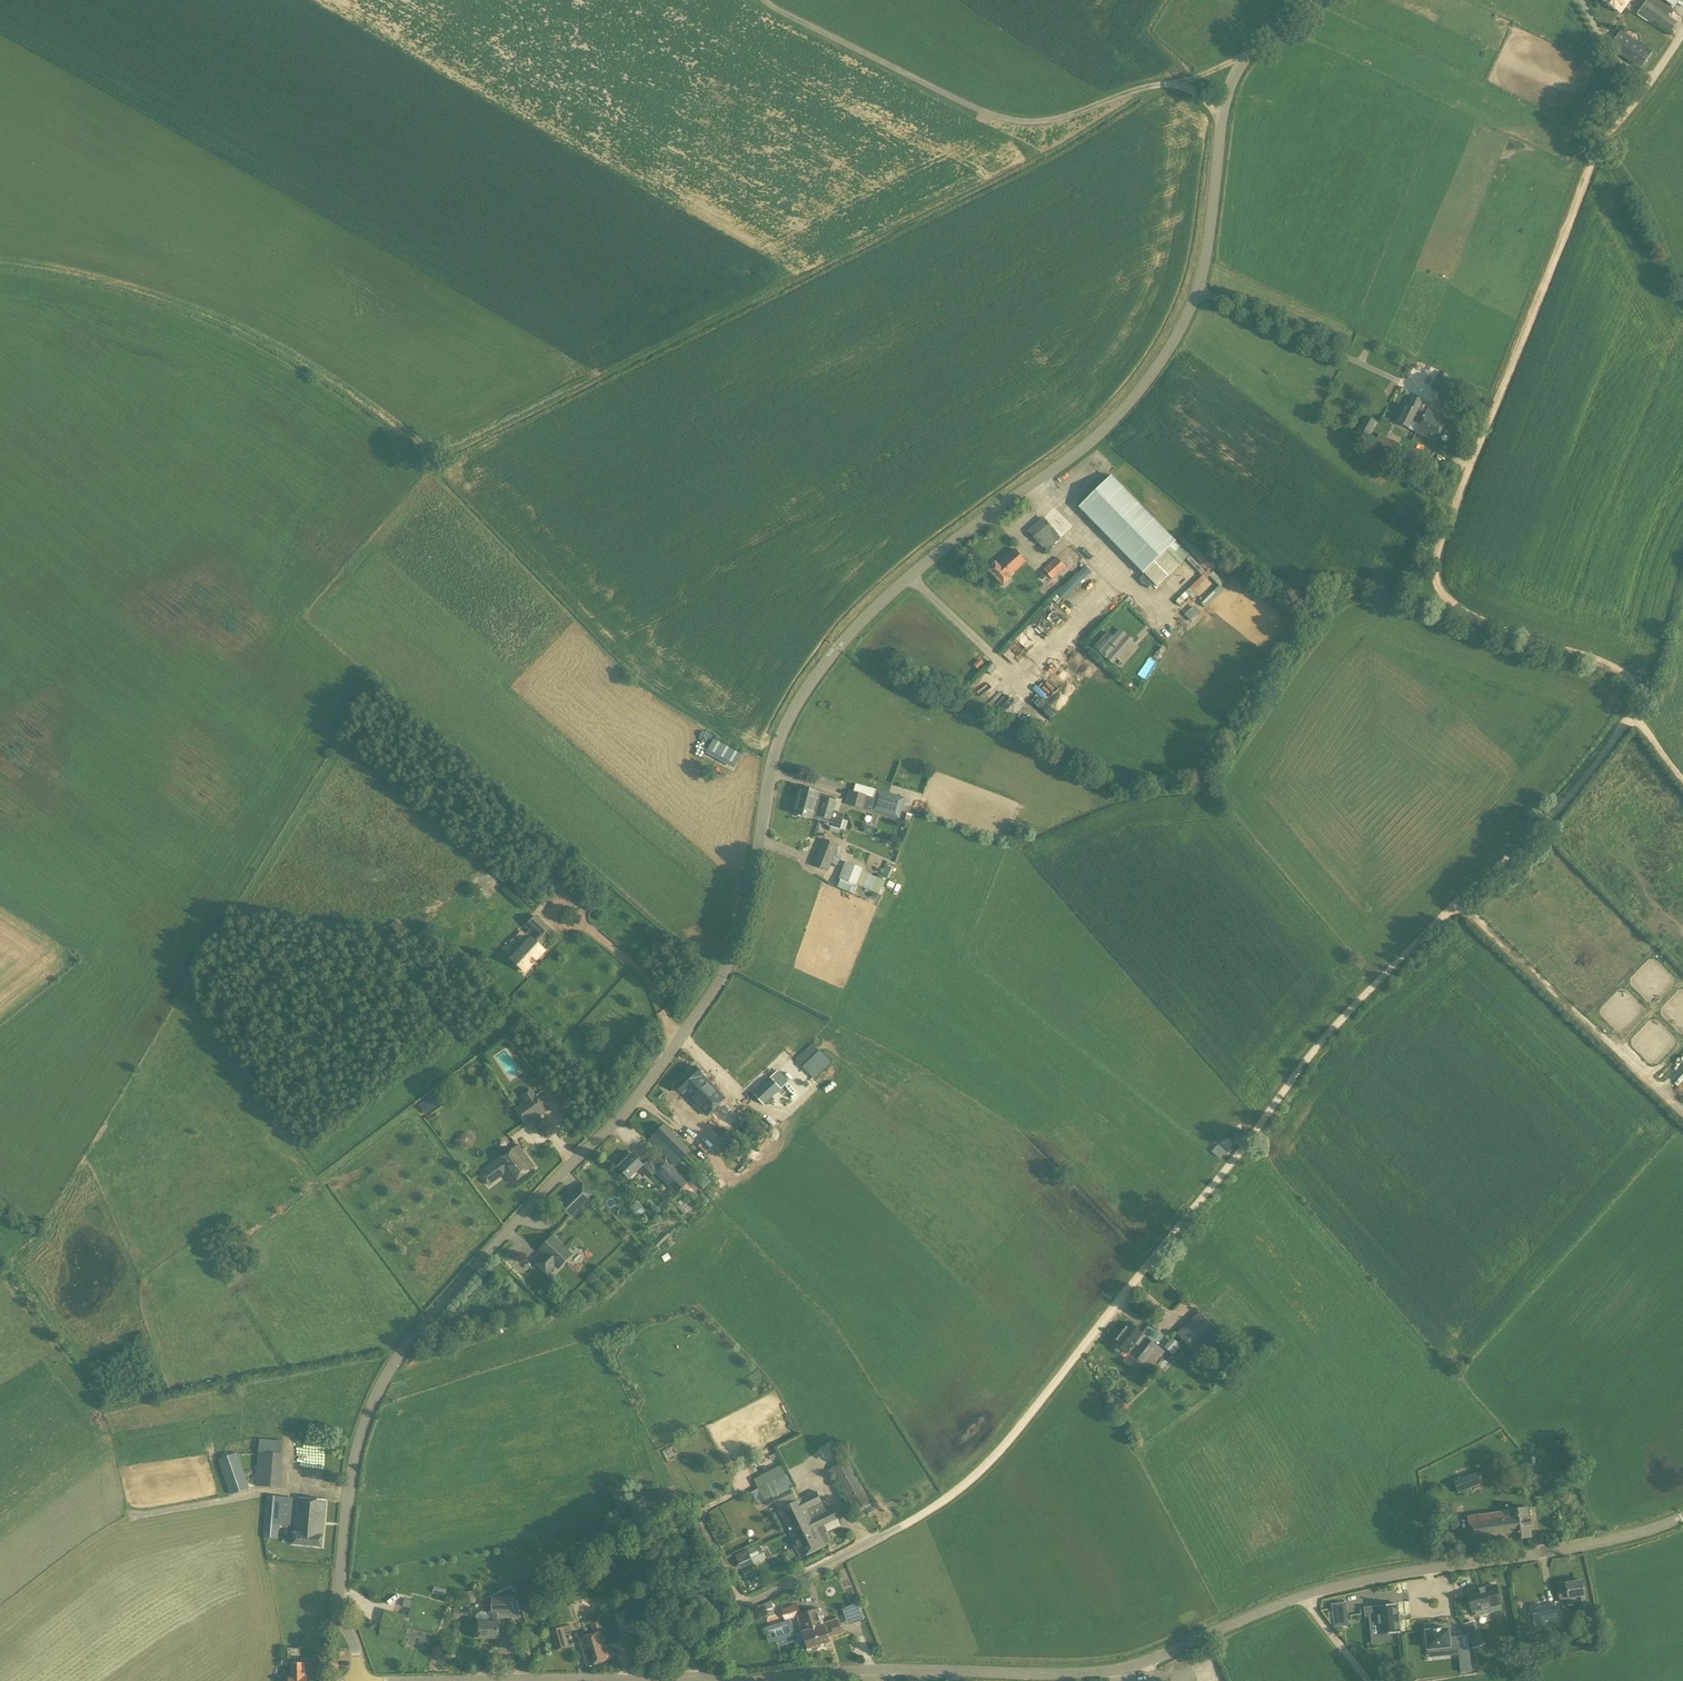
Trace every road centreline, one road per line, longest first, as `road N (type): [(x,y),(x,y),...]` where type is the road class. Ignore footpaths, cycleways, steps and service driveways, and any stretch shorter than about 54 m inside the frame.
road 1 (unclassified): [(357,1680),(353,1641),(338,1612),(345,1516),(370,1409),(397,1356),(659,1076),(727,984),(748,941),(791,728),(843,648),(885,603),(1117,432),(1176,359),(1202,302),(1230,83),(1245,55),(1319,0)]
road 2 (track): [(896,1529),(982,1466),(1326,1037),(1535,834),(1632,717)]
road 3 (track): [(1632,717),(1627,675),(1454,608),(1435,568),(1589,158),(1682,29)]
road 4 (unclassified): [(1149,1660),(1361,1580),(1560,1550),(1682,1517)]
road 5 (track): [(1245,55),(1180,82),(1020,122),(980,113),(769,0)]
road 6 (unclassified): [(752,1680),(863,1670),(1095,1673),(1149,1660)]
road 7 (unclassified): [(690,1680),(703,1628),(896,1529)]
road 8 (unclassified): [(434,1680),(660,1680)]

